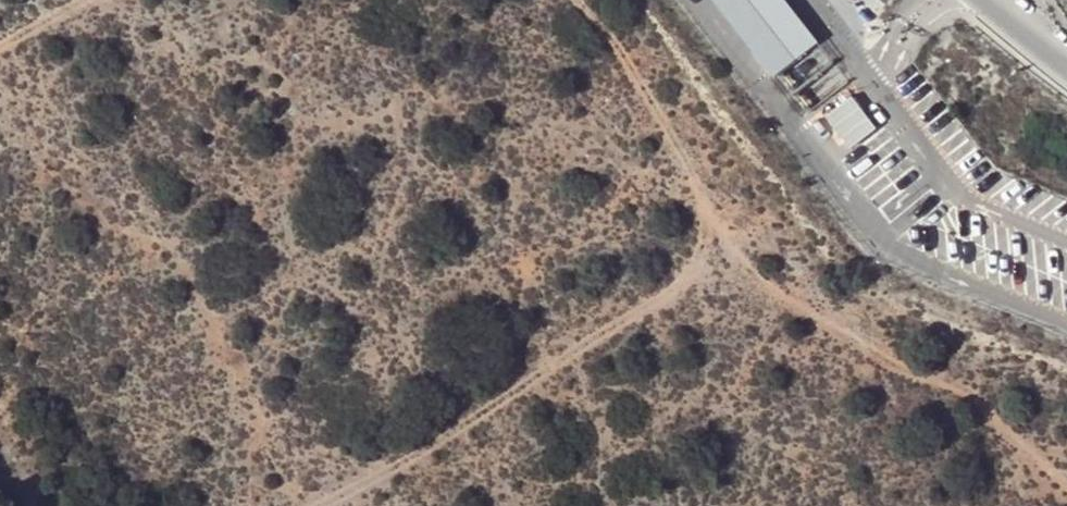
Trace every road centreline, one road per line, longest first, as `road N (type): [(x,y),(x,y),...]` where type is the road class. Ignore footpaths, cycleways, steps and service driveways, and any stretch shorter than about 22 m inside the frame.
road 1 (track): [(575,0),(608,36),(698,186),(713,253),(689,281),(316,505)]
road 2 (track): [(713,253),(971,395),(1066,486)]

